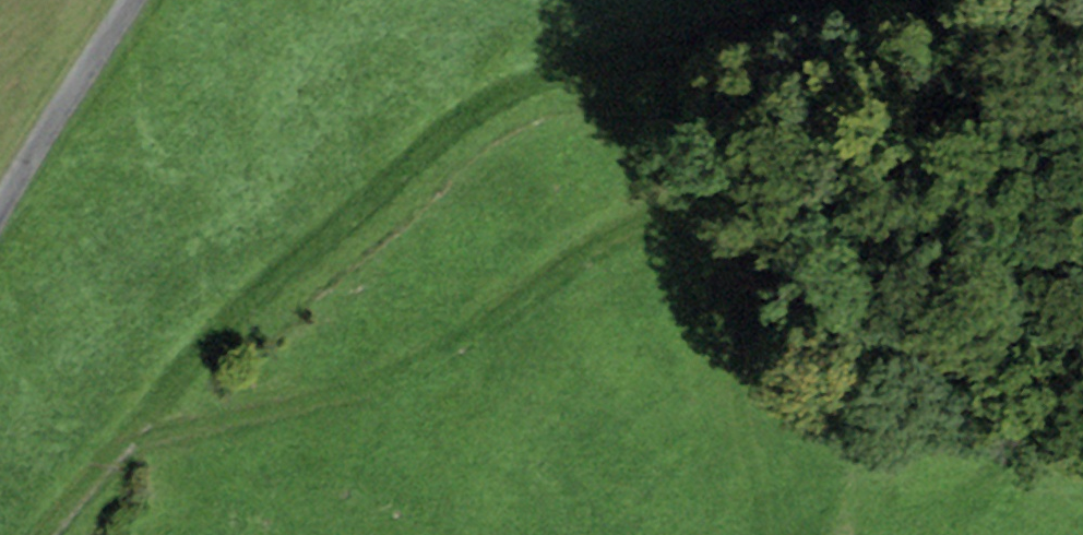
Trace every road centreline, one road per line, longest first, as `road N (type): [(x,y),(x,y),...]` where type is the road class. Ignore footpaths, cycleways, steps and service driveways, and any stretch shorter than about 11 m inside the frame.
road 1 (track): [(745,534),(733,455),(741,385),(781,321),(803,256),(788,238),(725,210),(656,212),(612,223),(422,367),(372,389),(139,427)]
road 2 (track): [(885,0),(835,21),(600,50),(527,71),(465,109),(327,231),(139,427)]
road 3 (track): [(43,534),(139,427)]

